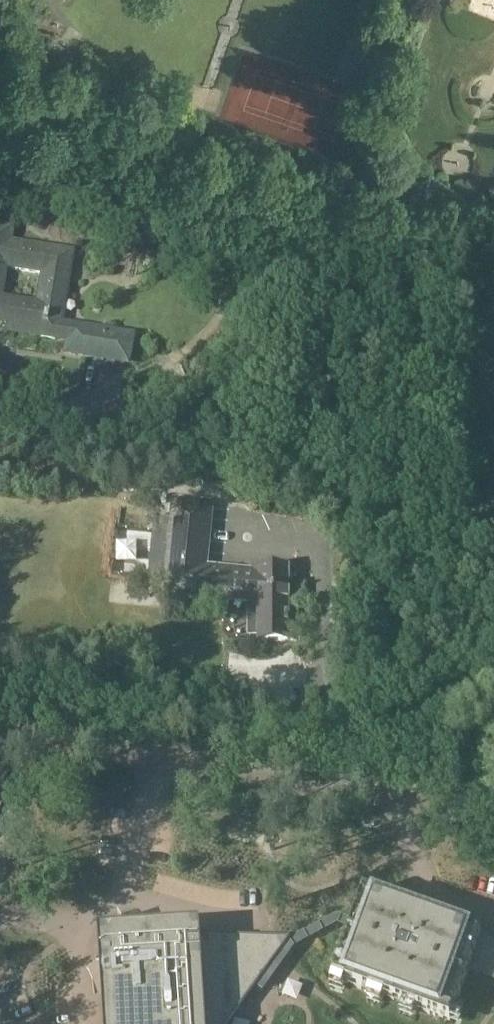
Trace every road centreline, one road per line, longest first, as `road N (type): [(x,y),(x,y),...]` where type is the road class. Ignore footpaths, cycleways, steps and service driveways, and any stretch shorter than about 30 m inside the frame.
road 1 (unclassified): [(493,825),(0,742)]

